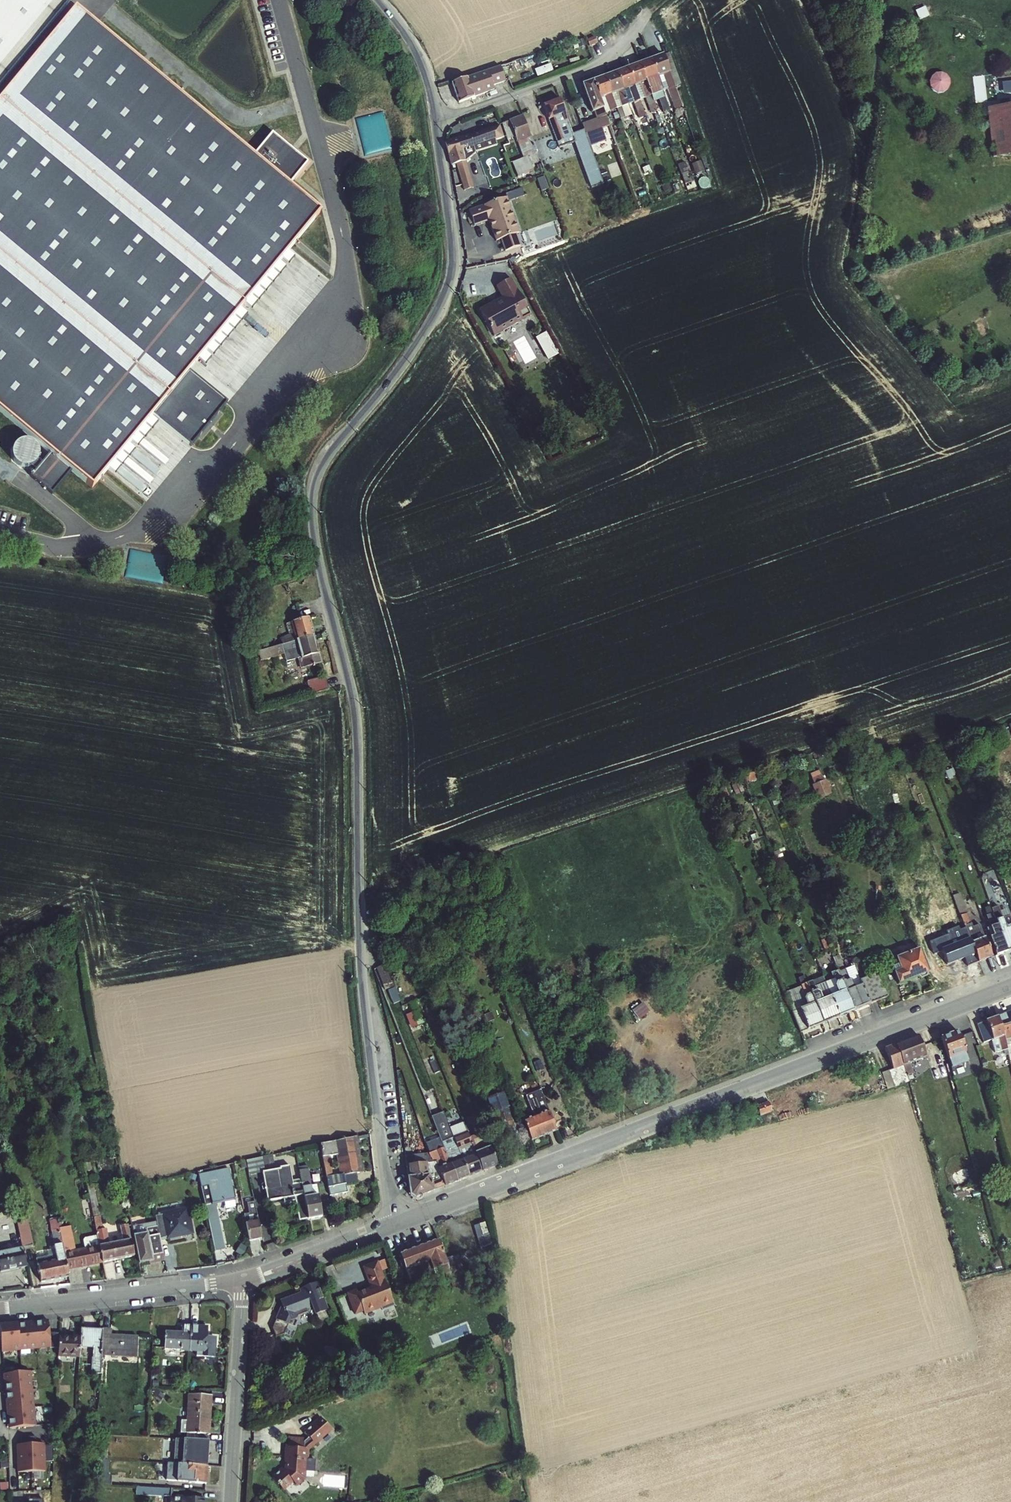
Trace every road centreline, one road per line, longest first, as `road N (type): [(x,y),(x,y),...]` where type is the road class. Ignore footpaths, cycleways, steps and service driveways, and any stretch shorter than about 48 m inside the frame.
road 1 (residential): [(402,1220),(364,1008),(357,713),(311,516),(323,461),(401,367),(451,278),(436,121)]
road 2 (unclassified): [(0,534),(81,550),(169,524),(330,341),(345,256),(278,0)]
road 3 (secondary): [(1010,985),(402,1220)]
road 4 (residential): [(436,121),(603,61),(649,14)]
road 5 (secondary): [(240,1280),(0,1309)]
road 6 (residential): [(231,1501),(240,1280)]
road 7 (secondary): [(240,1280),(402,1220)]
road 8 (residential): [(436,121),(420,59),(377,0)]

